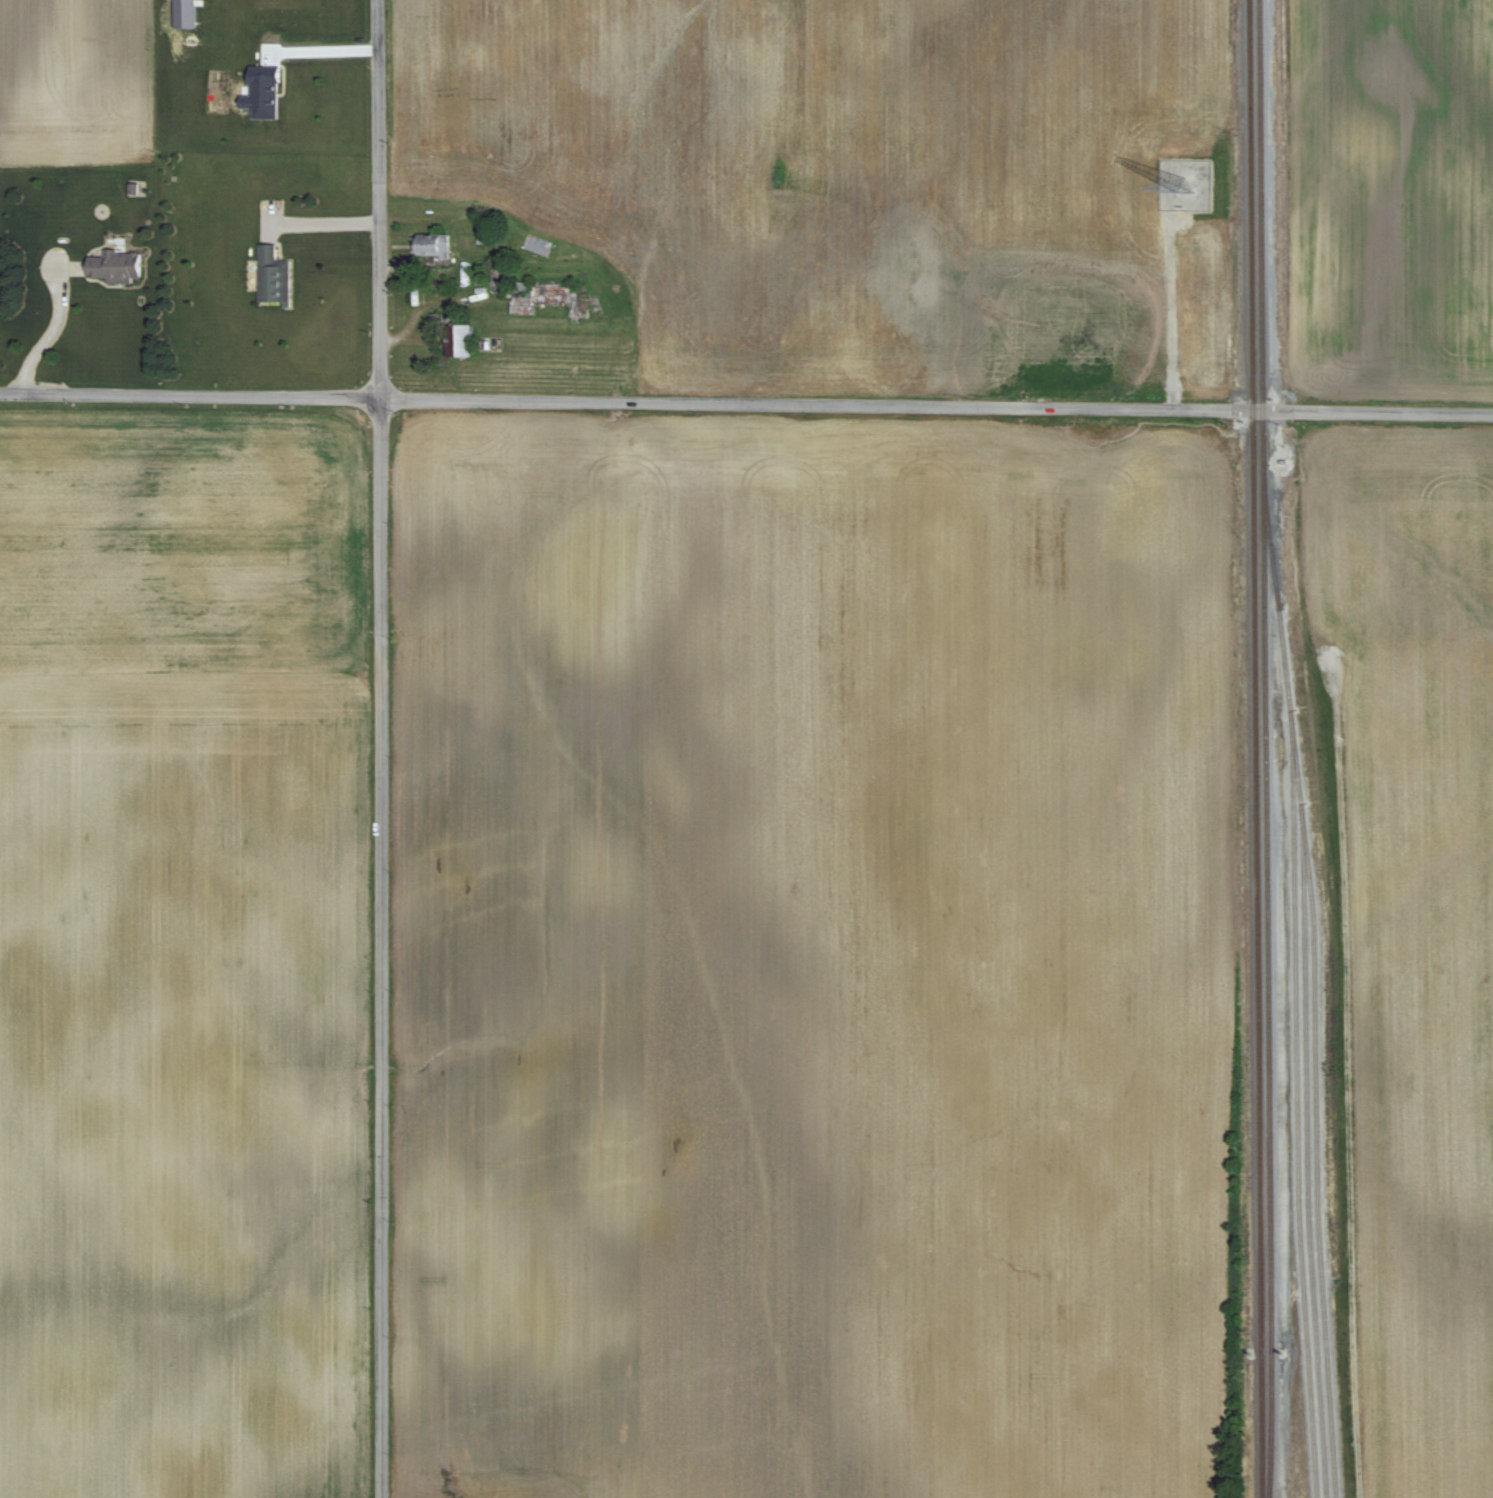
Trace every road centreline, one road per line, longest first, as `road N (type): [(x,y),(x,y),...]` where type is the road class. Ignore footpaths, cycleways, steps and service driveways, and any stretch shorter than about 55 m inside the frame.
road 1 (residential): [(376,0),(382,1497)]
road 2 (residential): [(0,395),(1492,413)]

